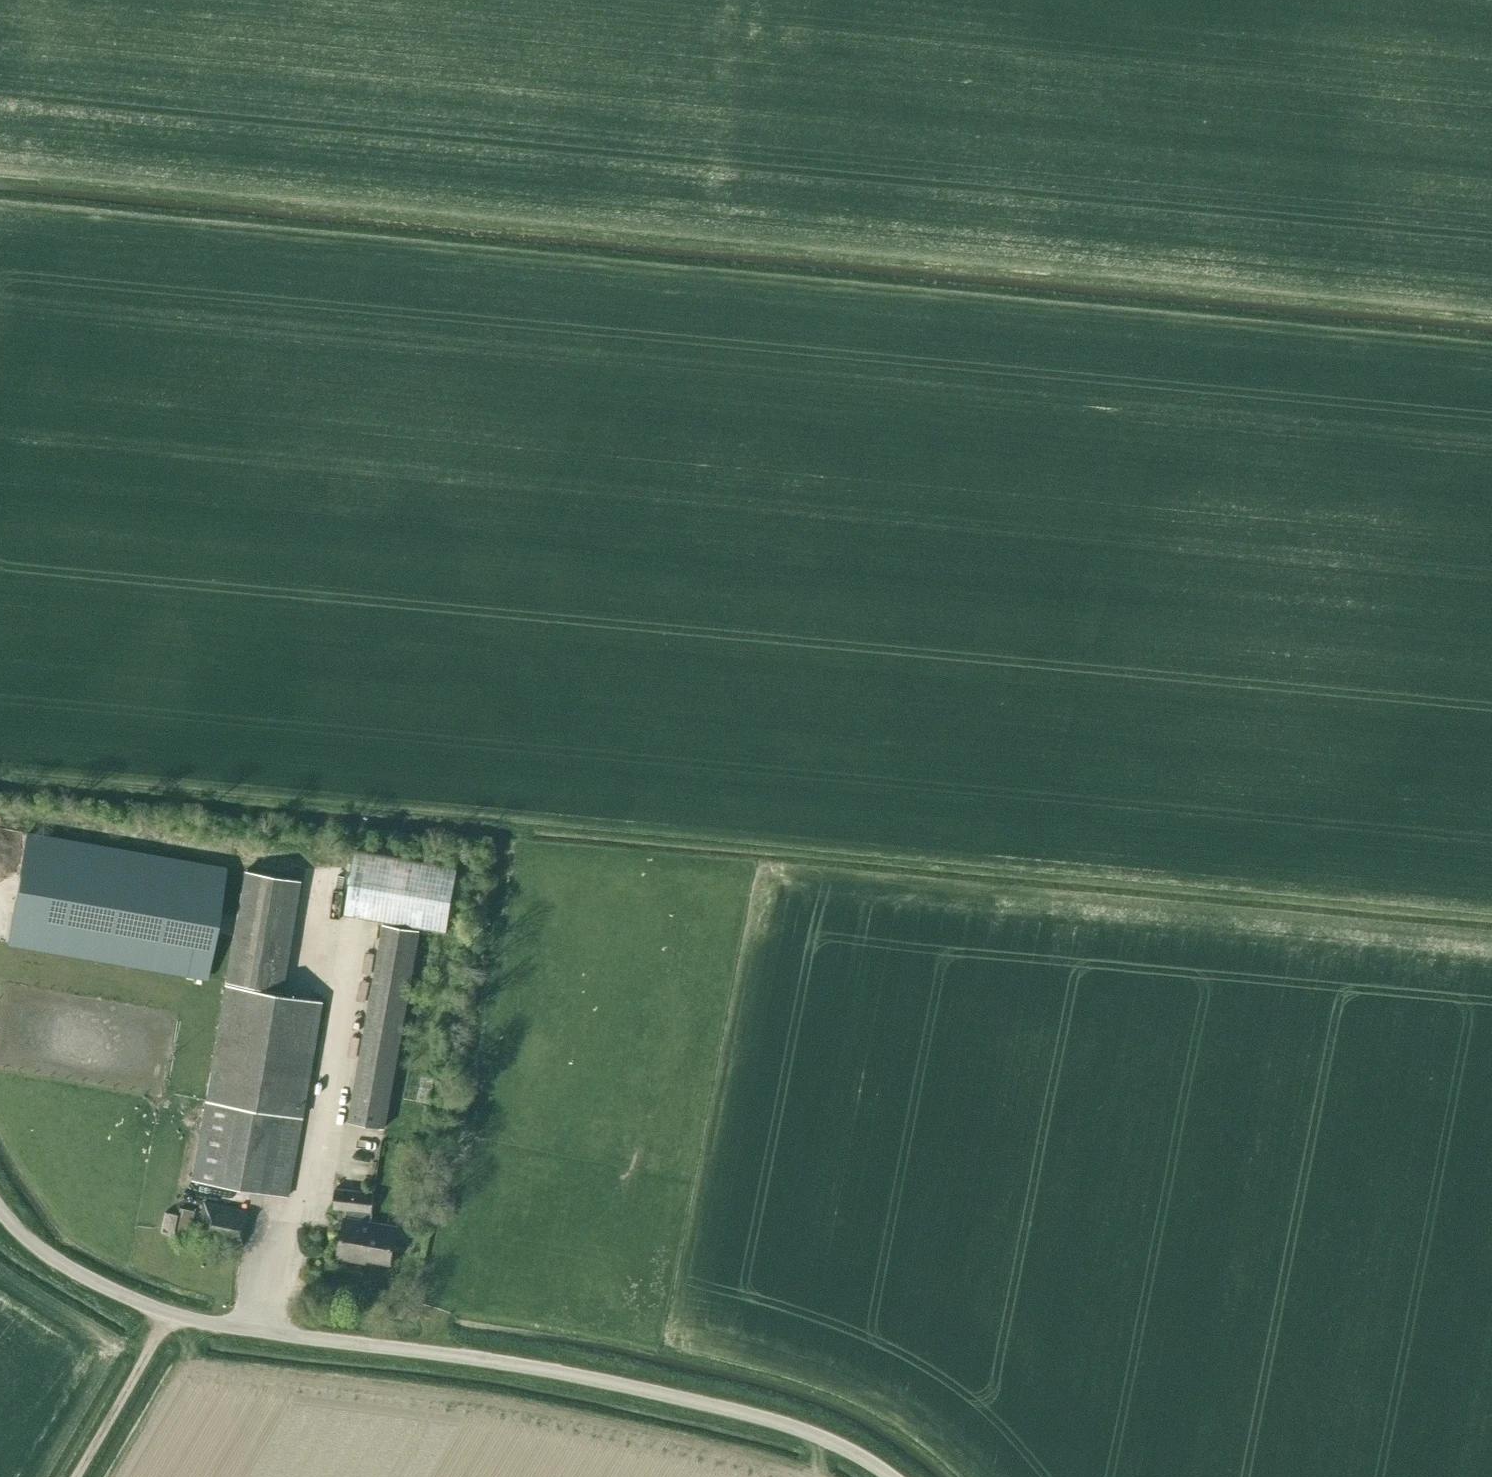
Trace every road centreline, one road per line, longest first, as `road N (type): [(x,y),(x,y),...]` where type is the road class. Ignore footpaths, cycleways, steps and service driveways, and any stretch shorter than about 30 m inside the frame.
road 1 (unclassified): [(890,1476),(810,1431),(676,1396),(168,1312),(75,1272),(0,1206)]
road 2 (track): [(71,1476),(168,1312)]

